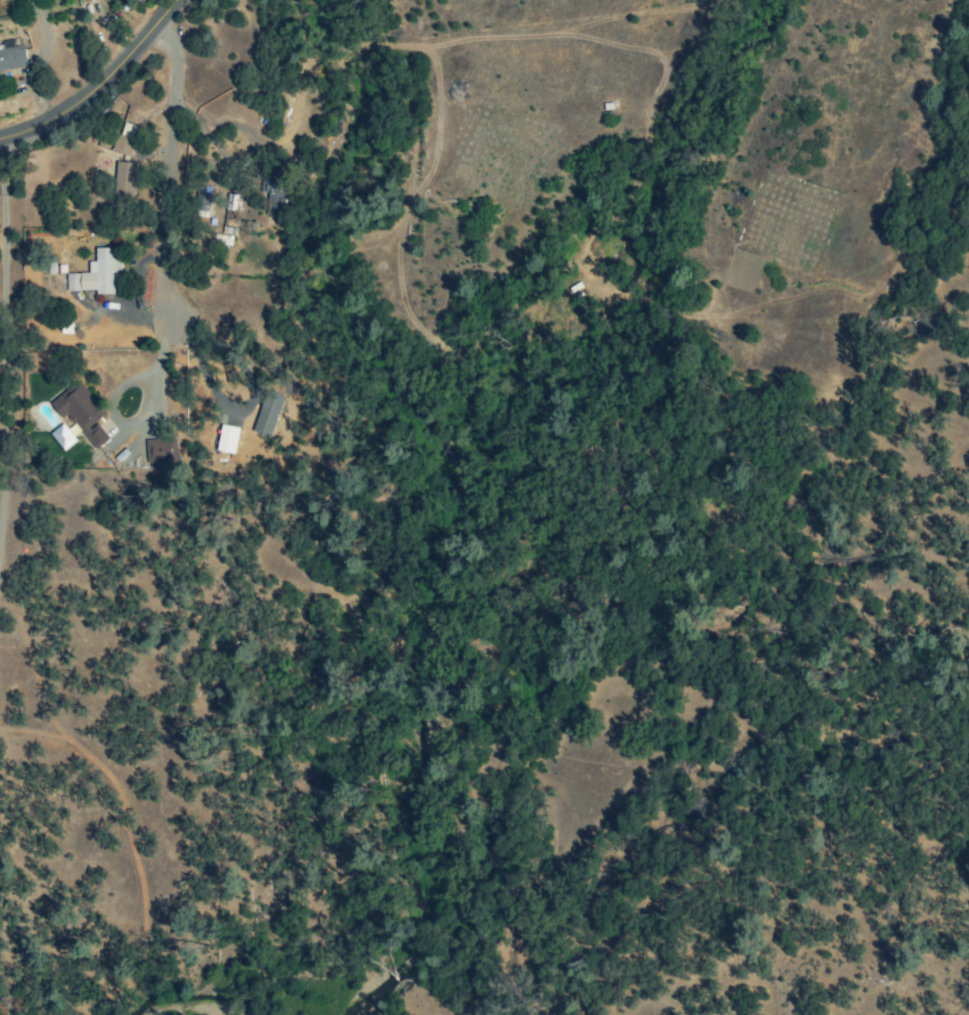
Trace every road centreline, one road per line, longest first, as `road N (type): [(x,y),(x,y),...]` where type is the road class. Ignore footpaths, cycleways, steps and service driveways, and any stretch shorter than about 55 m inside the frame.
road 1 (residential): [(164,16),(181,49),(170,318)]
road 2 (tertiary): [(177,0),(79,101),(0,136)]

